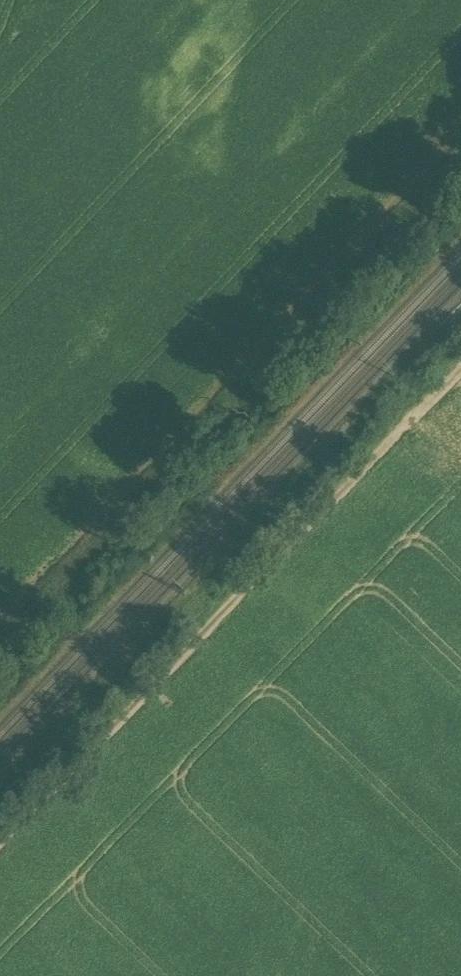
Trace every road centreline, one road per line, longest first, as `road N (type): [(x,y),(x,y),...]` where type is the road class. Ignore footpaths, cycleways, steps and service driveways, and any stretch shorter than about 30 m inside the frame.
road 1 (track): [(460,390),(0,869)]

